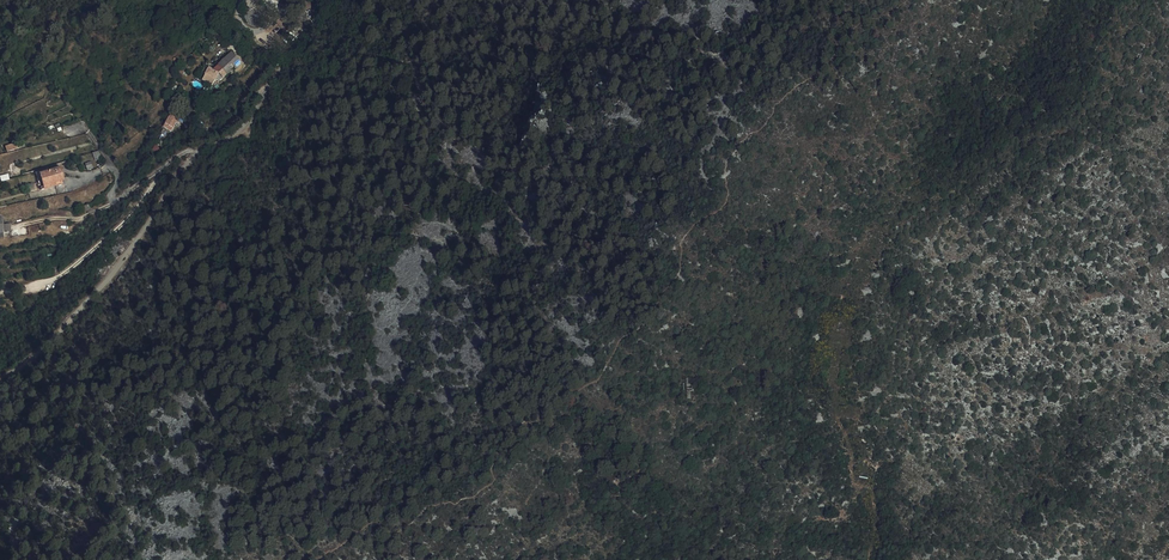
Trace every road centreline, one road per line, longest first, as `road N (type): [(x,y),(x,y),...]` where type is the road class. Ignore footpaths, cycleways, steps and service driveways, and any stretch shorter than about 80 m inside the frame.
road 1 (track): [(204,149),(180,171),(115,272),(23,366),(0,378)]
road 2 (track): [(31,290),(86,256),(168,165),(204,149)]

